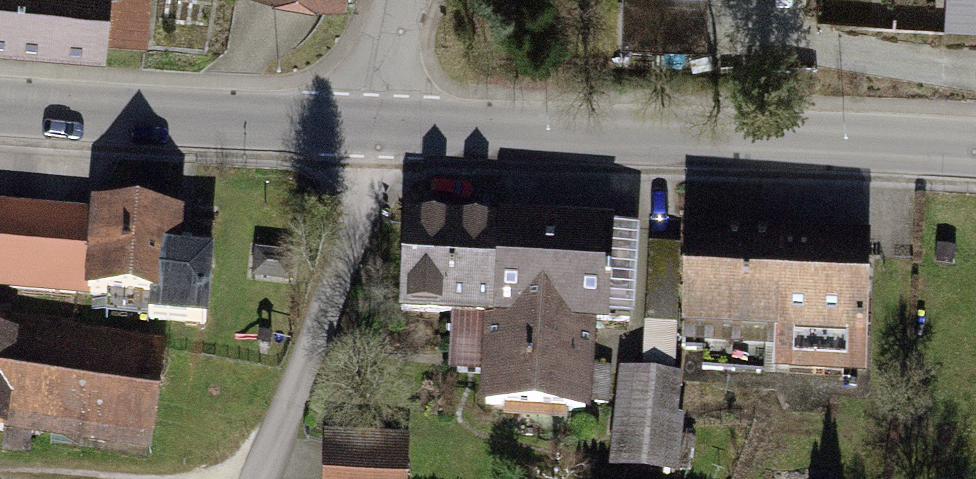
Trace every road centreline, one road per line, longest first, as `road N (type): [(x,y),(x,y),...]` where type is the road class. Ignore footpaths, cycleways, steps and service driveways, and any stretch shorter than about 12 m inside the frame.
road 1 (secondary): [(381,132),(975,152)]
road 2 (secondary): [(0,113),(381,132)]
road 3 (residential): [(266,478),(366,215),(381,132)]
road 4 (residential): [(381,132),(406,0)]

